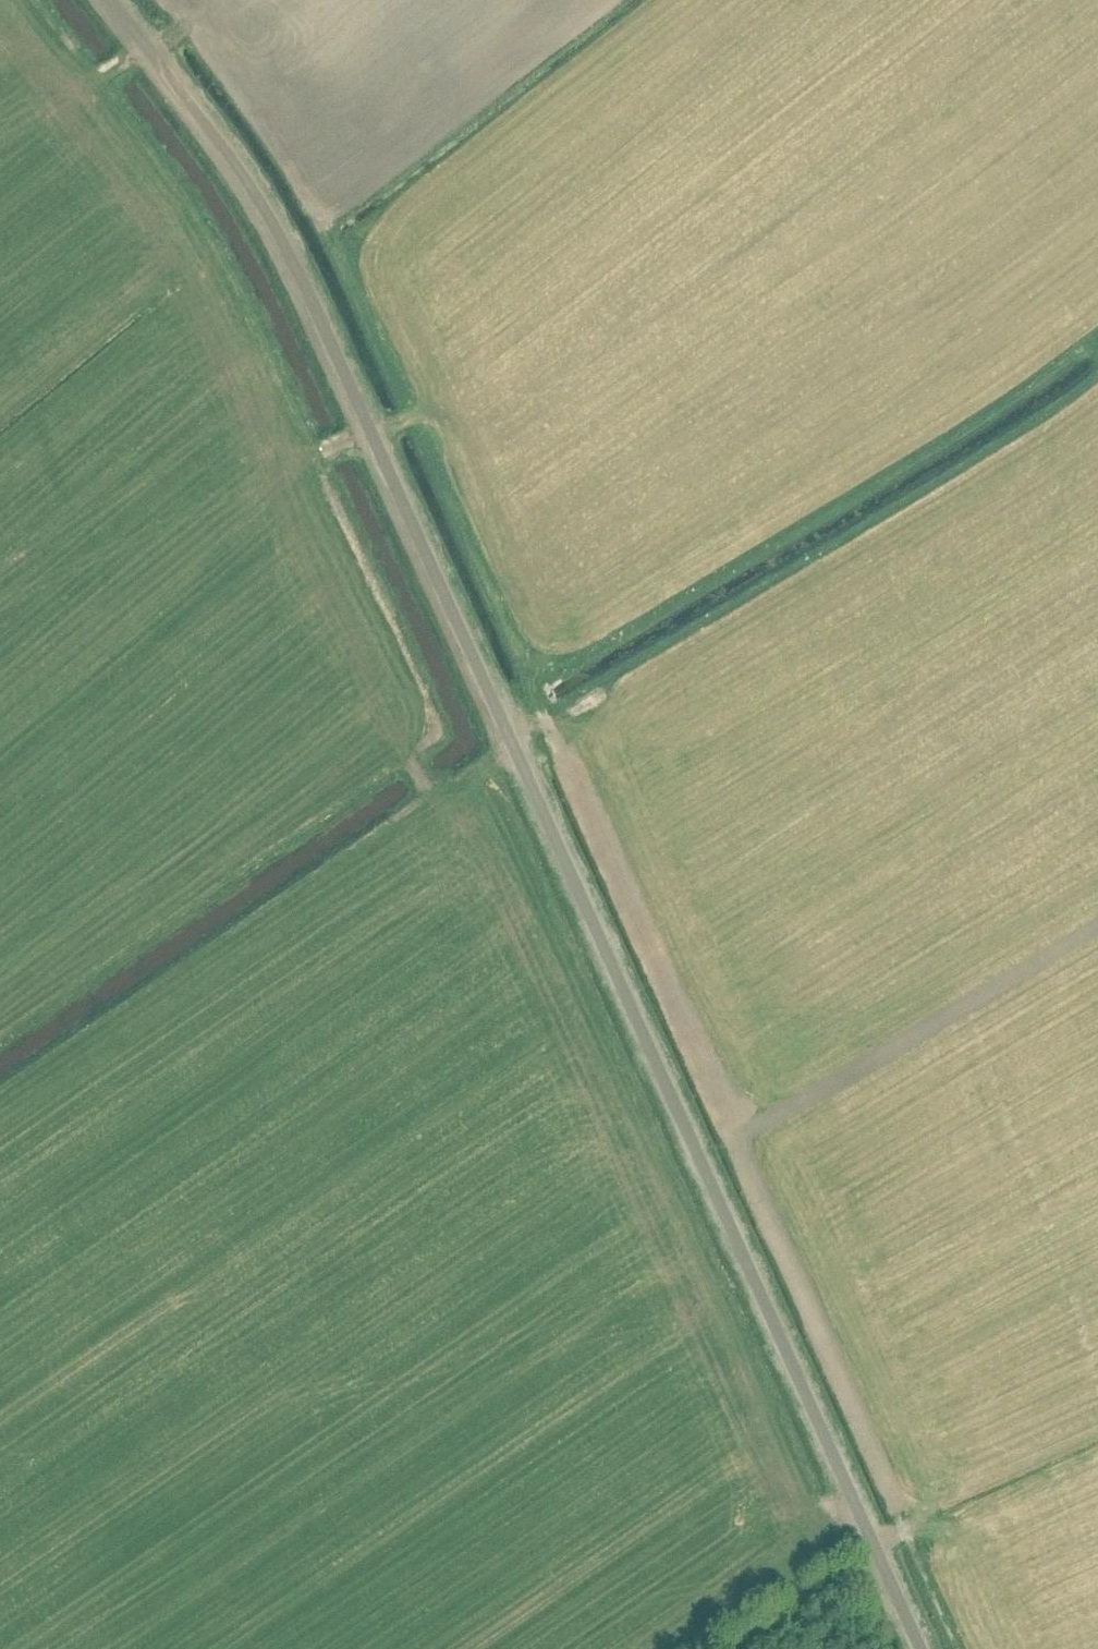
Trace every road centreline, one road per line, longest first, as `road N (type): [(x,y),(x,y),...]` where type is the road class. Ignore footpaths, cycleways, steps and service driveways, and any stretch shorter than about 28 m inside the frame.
road 1 (unclassified): [(920,1648),(292,257),(256,191),(107,0)]

